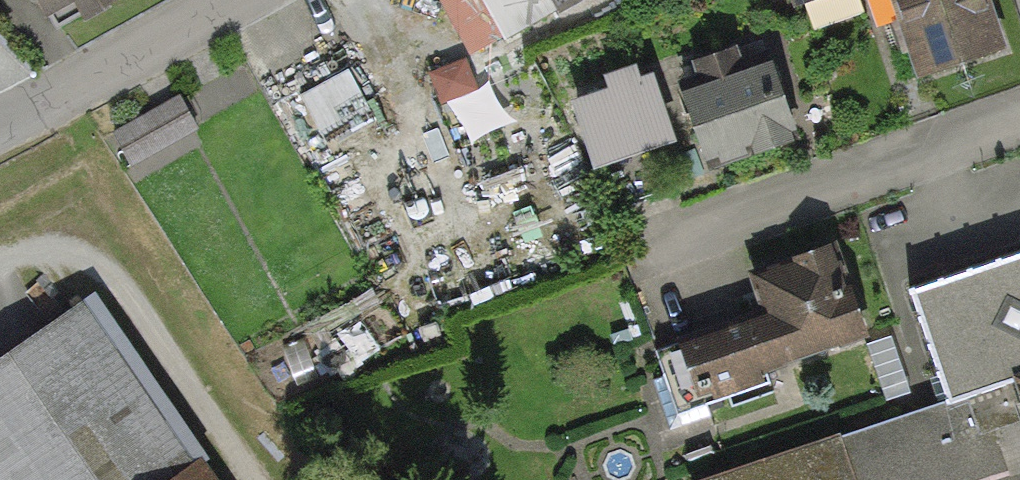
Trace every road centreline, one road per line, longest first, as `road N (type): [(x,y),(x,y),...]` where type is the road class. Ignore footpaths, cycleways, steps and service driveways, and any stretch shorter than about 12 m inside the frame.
road 1 (residential): [(227,0),(0,126)]

